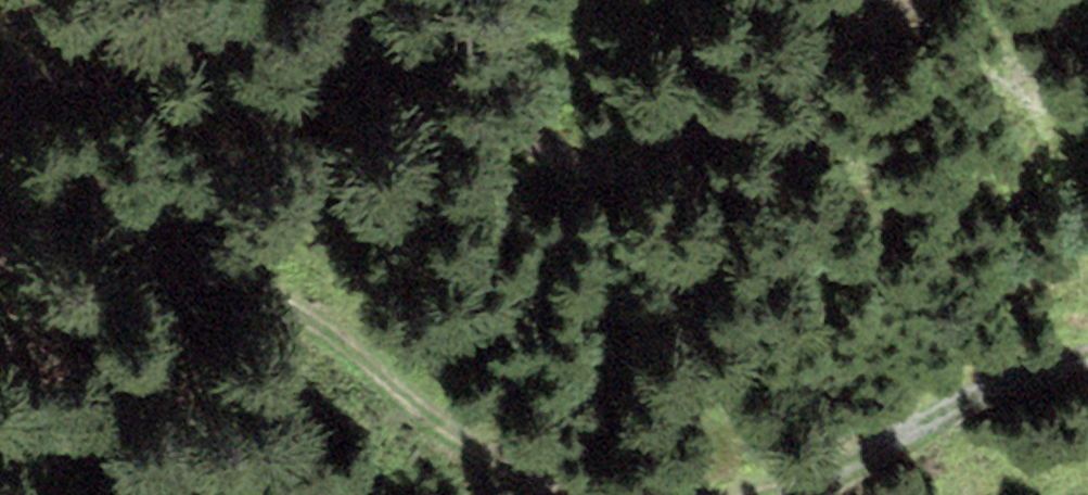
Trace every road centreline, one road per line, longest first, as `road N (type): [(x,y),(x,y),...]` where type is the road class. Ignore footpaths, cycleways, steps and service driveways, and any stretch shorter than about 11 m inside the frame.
road 1 (track): [(1087,365),(847,454),(607,487),(455,414),(132,300),(0,205)]
road 2 (track): [(194,0),(500,146),(799,84),(917,0)]
road 3 (track): [(0,100),(32,22),(132,0)]

